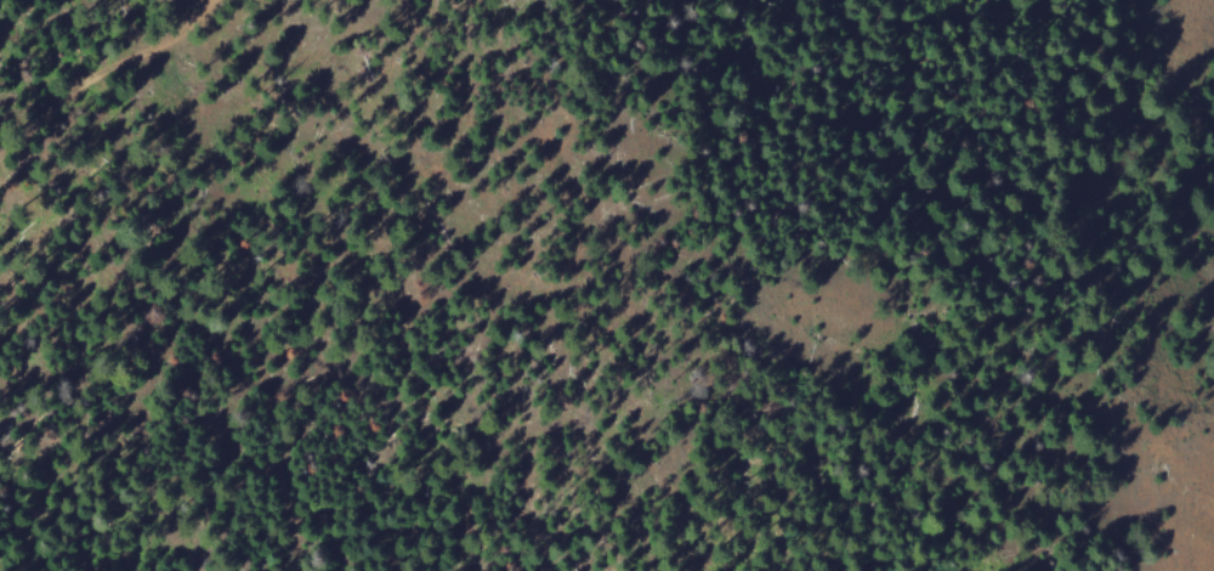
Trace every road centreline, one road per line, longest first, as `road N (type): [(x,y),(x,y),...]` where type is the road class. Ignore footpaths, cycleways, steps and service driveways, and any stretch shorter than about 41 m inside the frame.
road 1 (residential): [(1213,257),(1098,0)]

